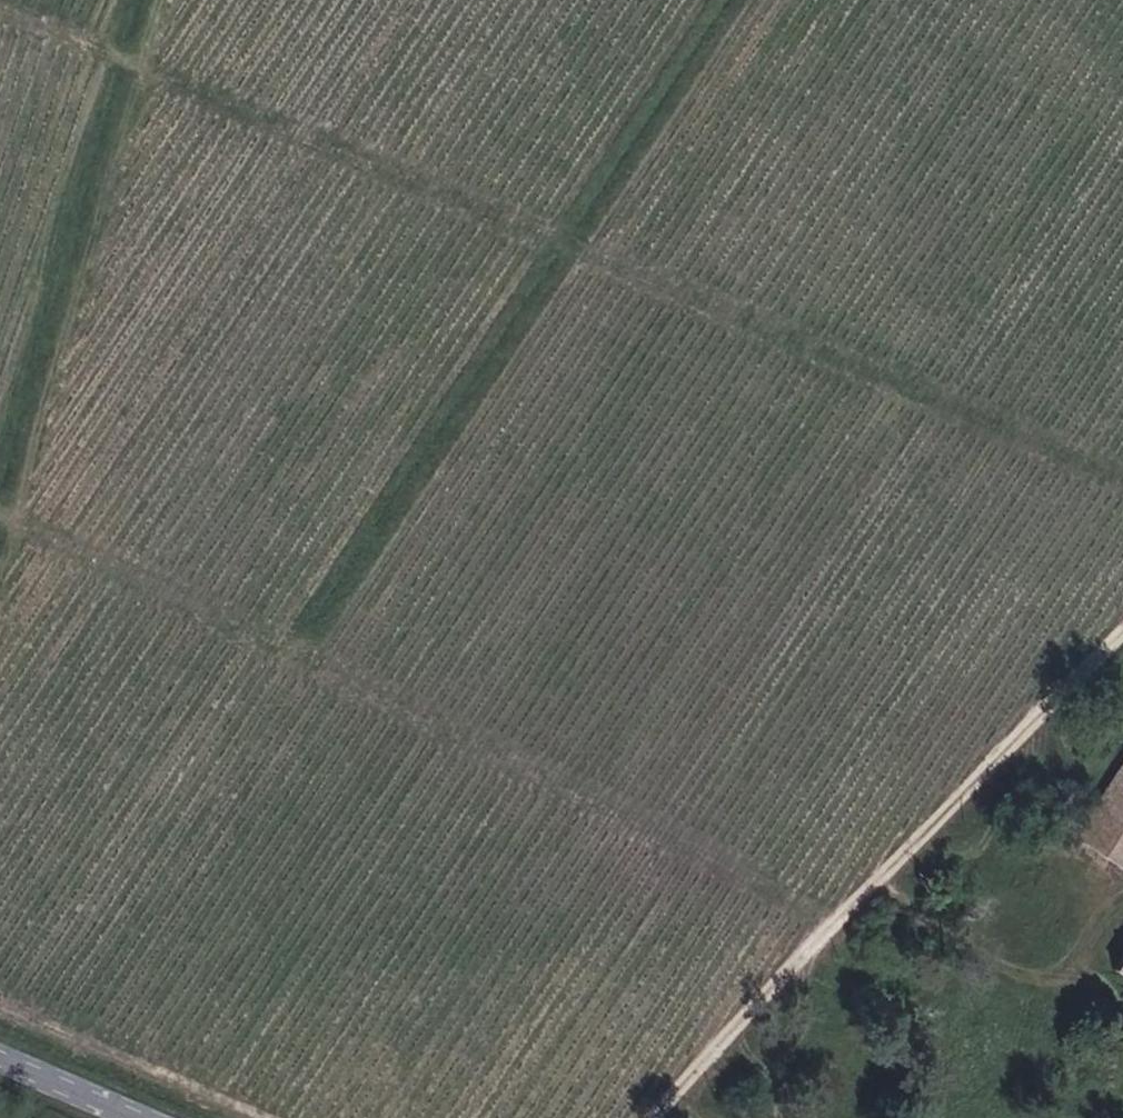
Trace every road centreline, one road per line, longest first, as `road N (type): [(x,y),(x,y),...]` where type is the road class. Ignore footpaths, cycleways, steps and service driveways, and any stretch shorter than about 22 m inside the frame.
road 1 (tertiary): [(0,1053),(149,1117)]

